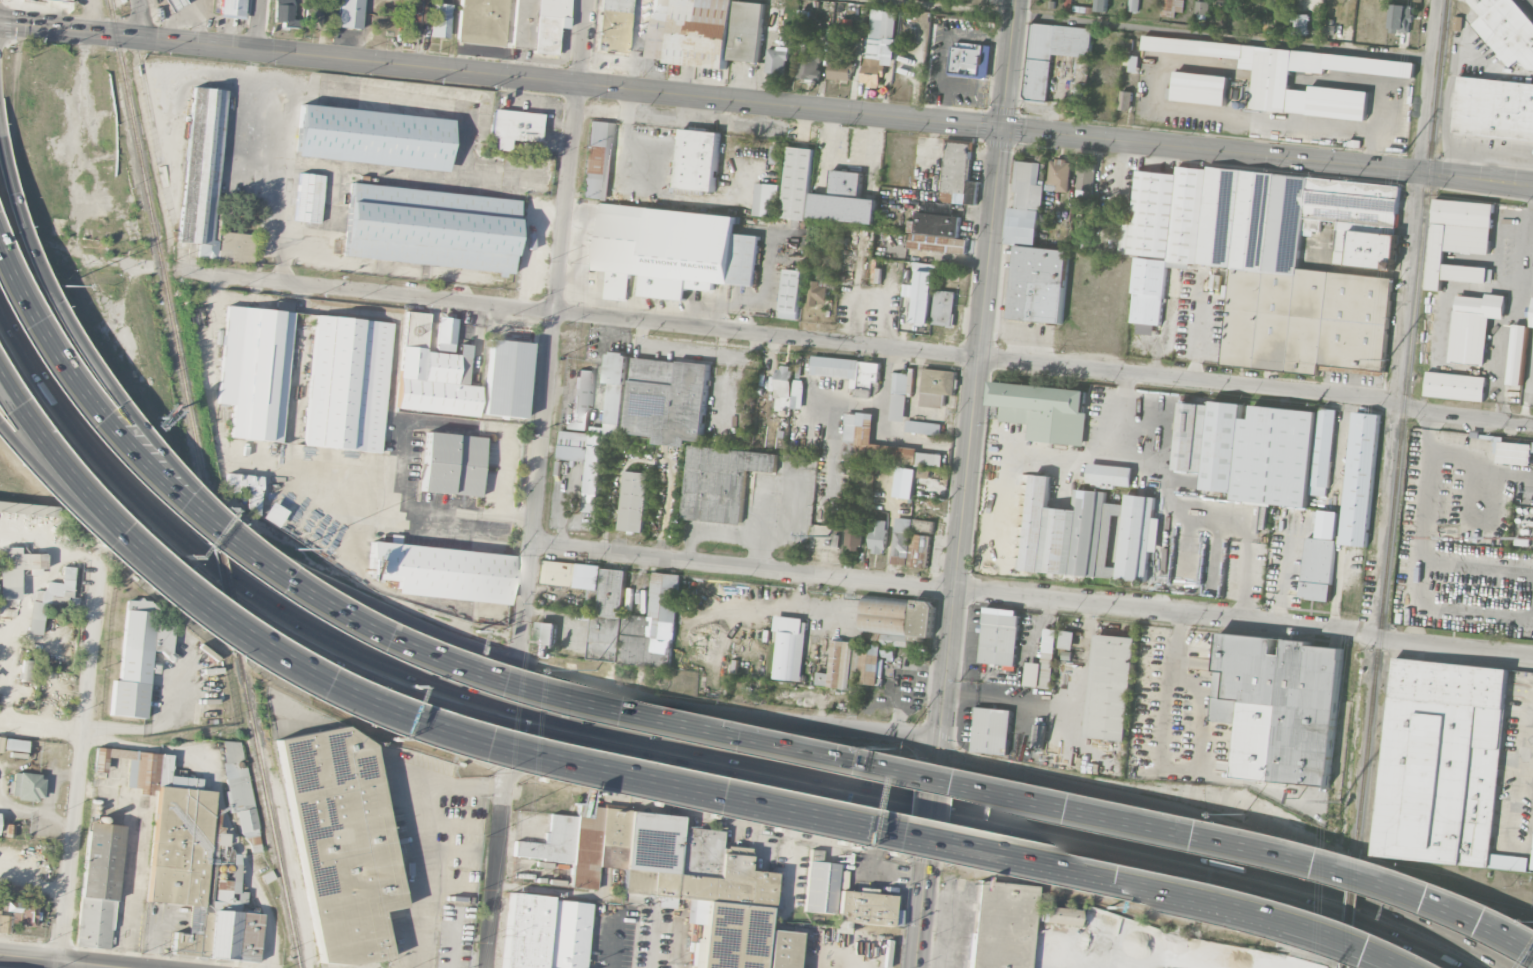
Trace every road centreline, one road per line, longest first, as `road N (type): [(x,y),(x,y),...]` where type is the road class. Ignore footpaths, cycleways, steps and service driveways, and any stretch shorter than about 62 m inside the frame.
road 1 (primary): [(0,23),(1532,186)]
road 2 (residential): [(1532,425),(1392,402),(172,269)]
road 3 (motorway): [(1352,900),(457,691),(365,655),(239,582),(96,454)]
road 4 (motorway): [(1532,944),(1405,889),(1279,852),(521,690),(414,654),(304,596)]
road 5 (motorway): [(220,622),(328,689),(459,740),(1181,895),(1328,934),(1406,965)]
road 6 (residential): [(1327,626),(531,546)]
road 7 (secondary): [(935,768),(1014,0)]
road 8 (residential): [(519,667),(588,0)]
road 9 (motorway): [(266,633),(468,713),(864,801)]
road 10 (motorway): [(519,667),(211,528),(96,454)]
road 11 (motorway): [(304,596),(228,528),(120,406),(57,306),(22,229)]
road 12 (residential): [(1368,633),(1417,172)]
road 13 (motorway): [(304,596),(213,532),(130,457),(71,387),(0,261)]
road 14 (motorway): [(1352,900),(1155,822),(937,751)]
road 15 (secondary): [(937,751),(658,704),(519,667)]
road 16 (residential): [(62,967),(101,573)]
road 17 (motorway): [(0,353),(110,506),(266,633)]
road 18 (motorway): [(1106,853),(1304,903),(1459,967)]
road 19 (motorway): [(1106,853),(1406,967)]
road 20 (motorway): [(0,391),(83,501),(220,622)]
road 21 (secondary): [(524,768),(826,832)]
road 22 (motorway): [(266,633),(400,722),(524,768)]
road 23 (motorway): [(0,434),(131,568),(220,622)]
road 24 (motorway): [(864,801),(1106,853)]
road 25 (residential): [(1532,657),(1327,626)]
road 26 (residential): [(196,729),(123,737),(0,725)]
road 27 (residential): [(487,967),(504,788)]
road 28 (motorway): [(96,454),(54,402),(0,305)]
road 29 (residential): [(1417,172),(1437,0)]
road 30 (motorway): [(1509,967),(1352,900)]
road 31 (tertiary): [(0,955),(123,967)]
road 32 (secondary): [(914,967),(927,845)]

